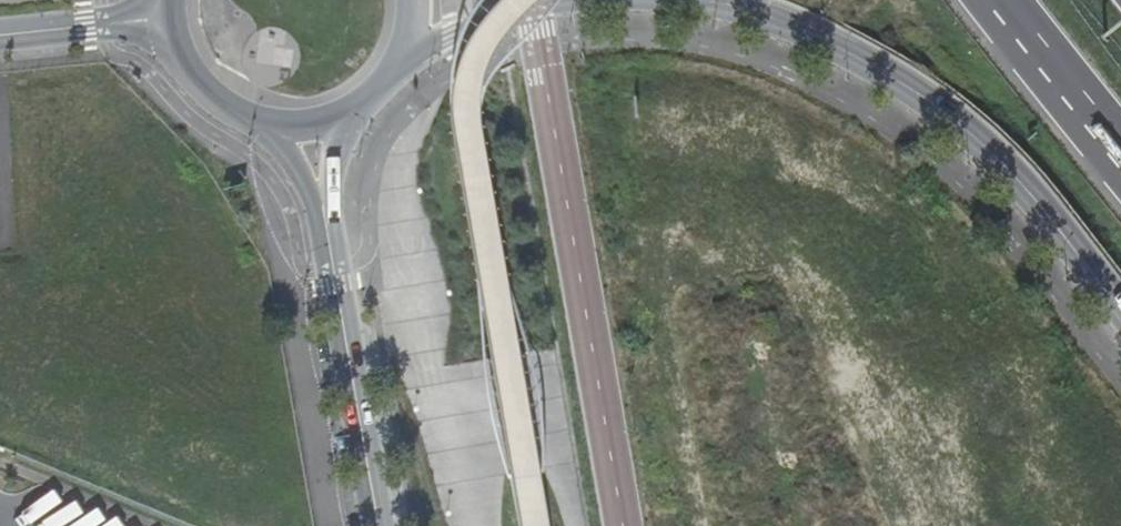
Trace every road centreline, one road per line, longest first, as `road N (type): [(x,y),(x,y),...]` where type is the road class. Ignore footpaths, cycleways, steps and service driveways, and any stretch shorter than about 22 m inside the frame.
road 1 (secondary): [(679,0),(725,5),(815,40),(985,143),(1120,308)]
road 2 (secondary): [(311,127),(380,525)]
road 3 (secondary): [(169,18),(183,61),(220,105),(273,127),(311,127)]
road 4 (trunk): [(1003,0),(1120,149)]
road 5 (tertiary): [(0,36),(169,18)]
road 6 (secondary): [(406,51),(524,0)]
road 7 (secondary): [(311,127),(369,102),(406,51)]

